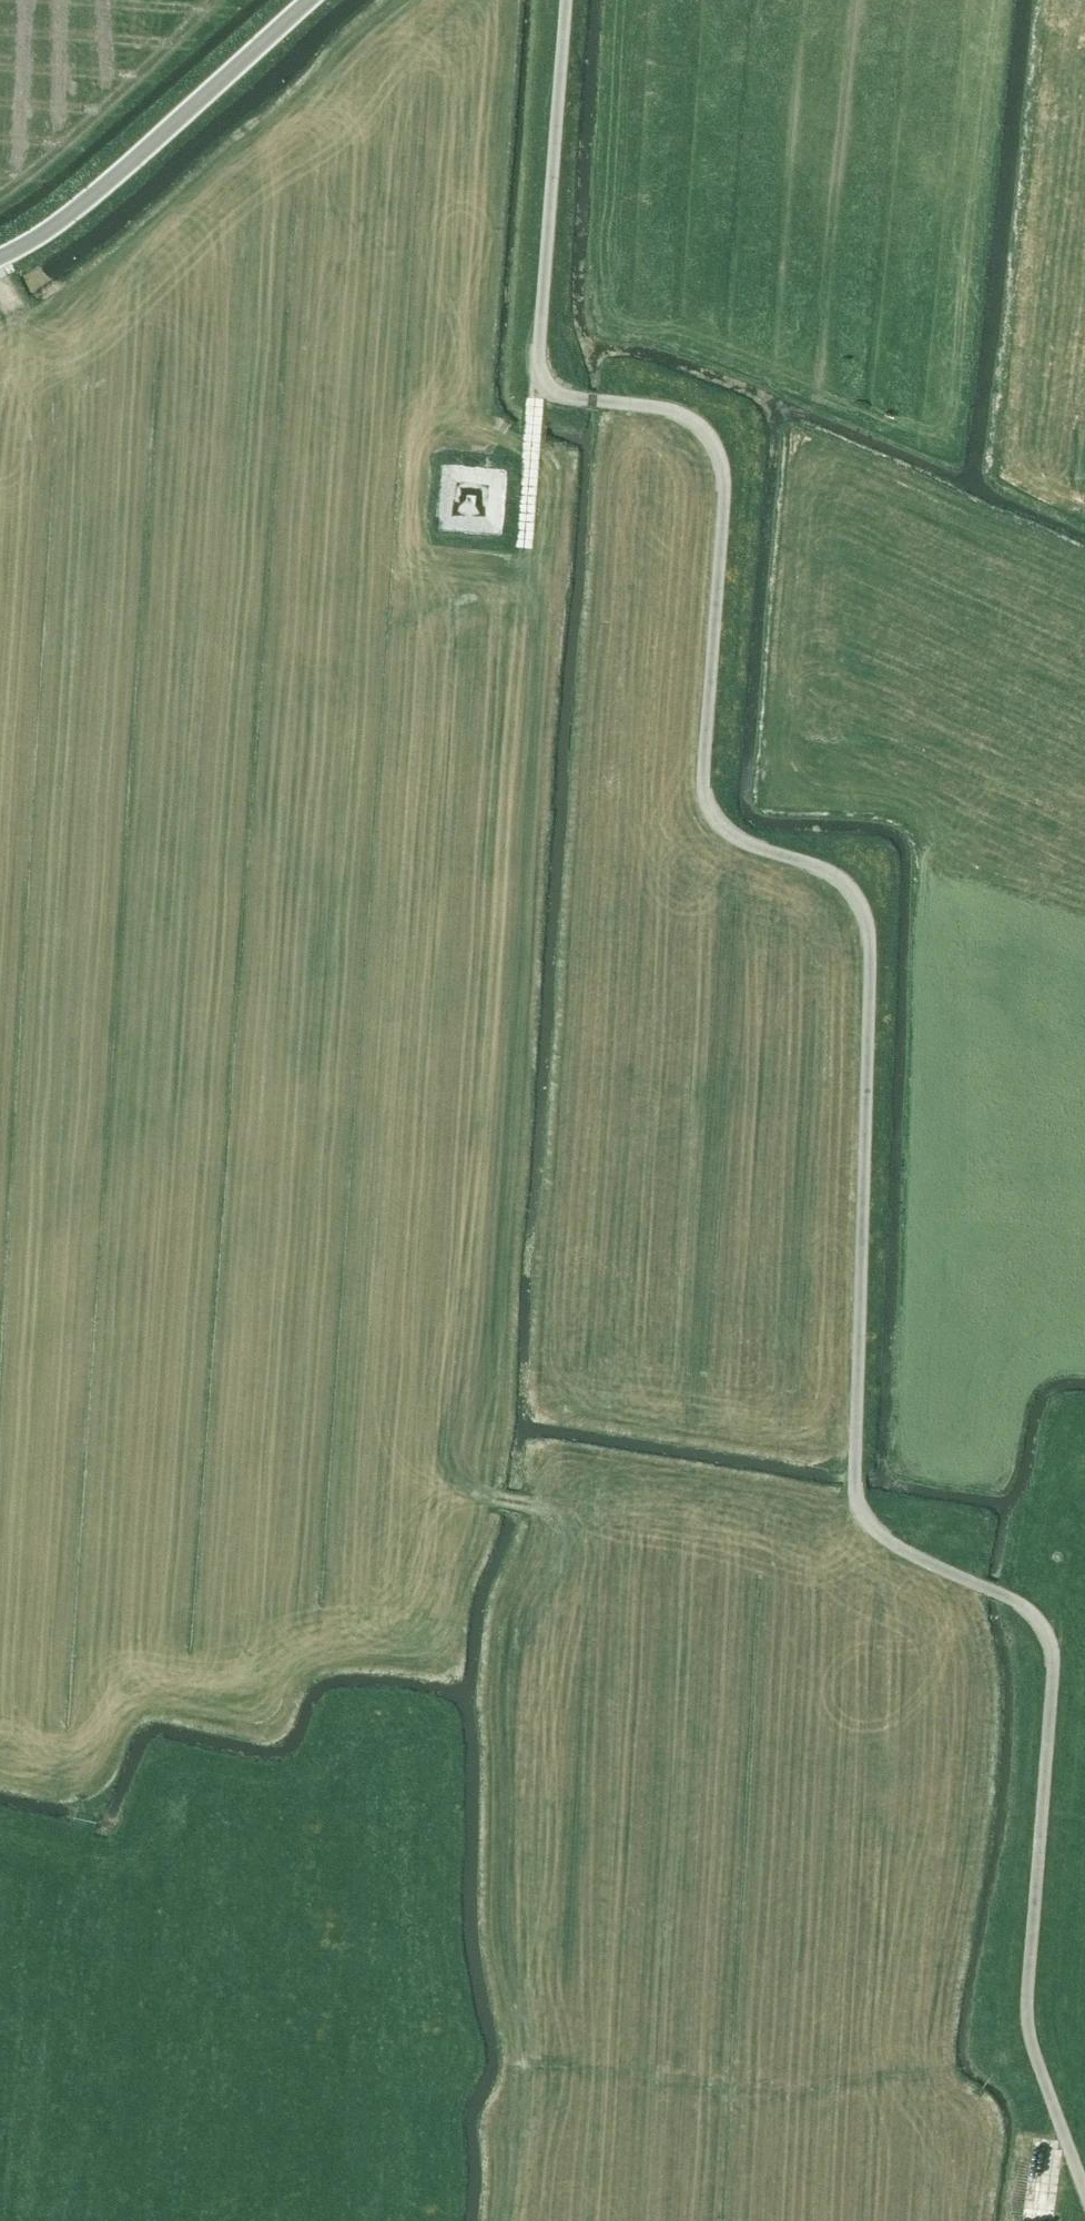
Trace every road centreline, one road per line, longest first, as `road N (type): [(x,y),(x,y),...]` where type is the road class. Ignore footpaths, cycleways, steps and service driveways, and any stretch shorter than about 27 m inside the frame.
road 1 (tertiary): [(0,257),(78,207),(310,0)]

